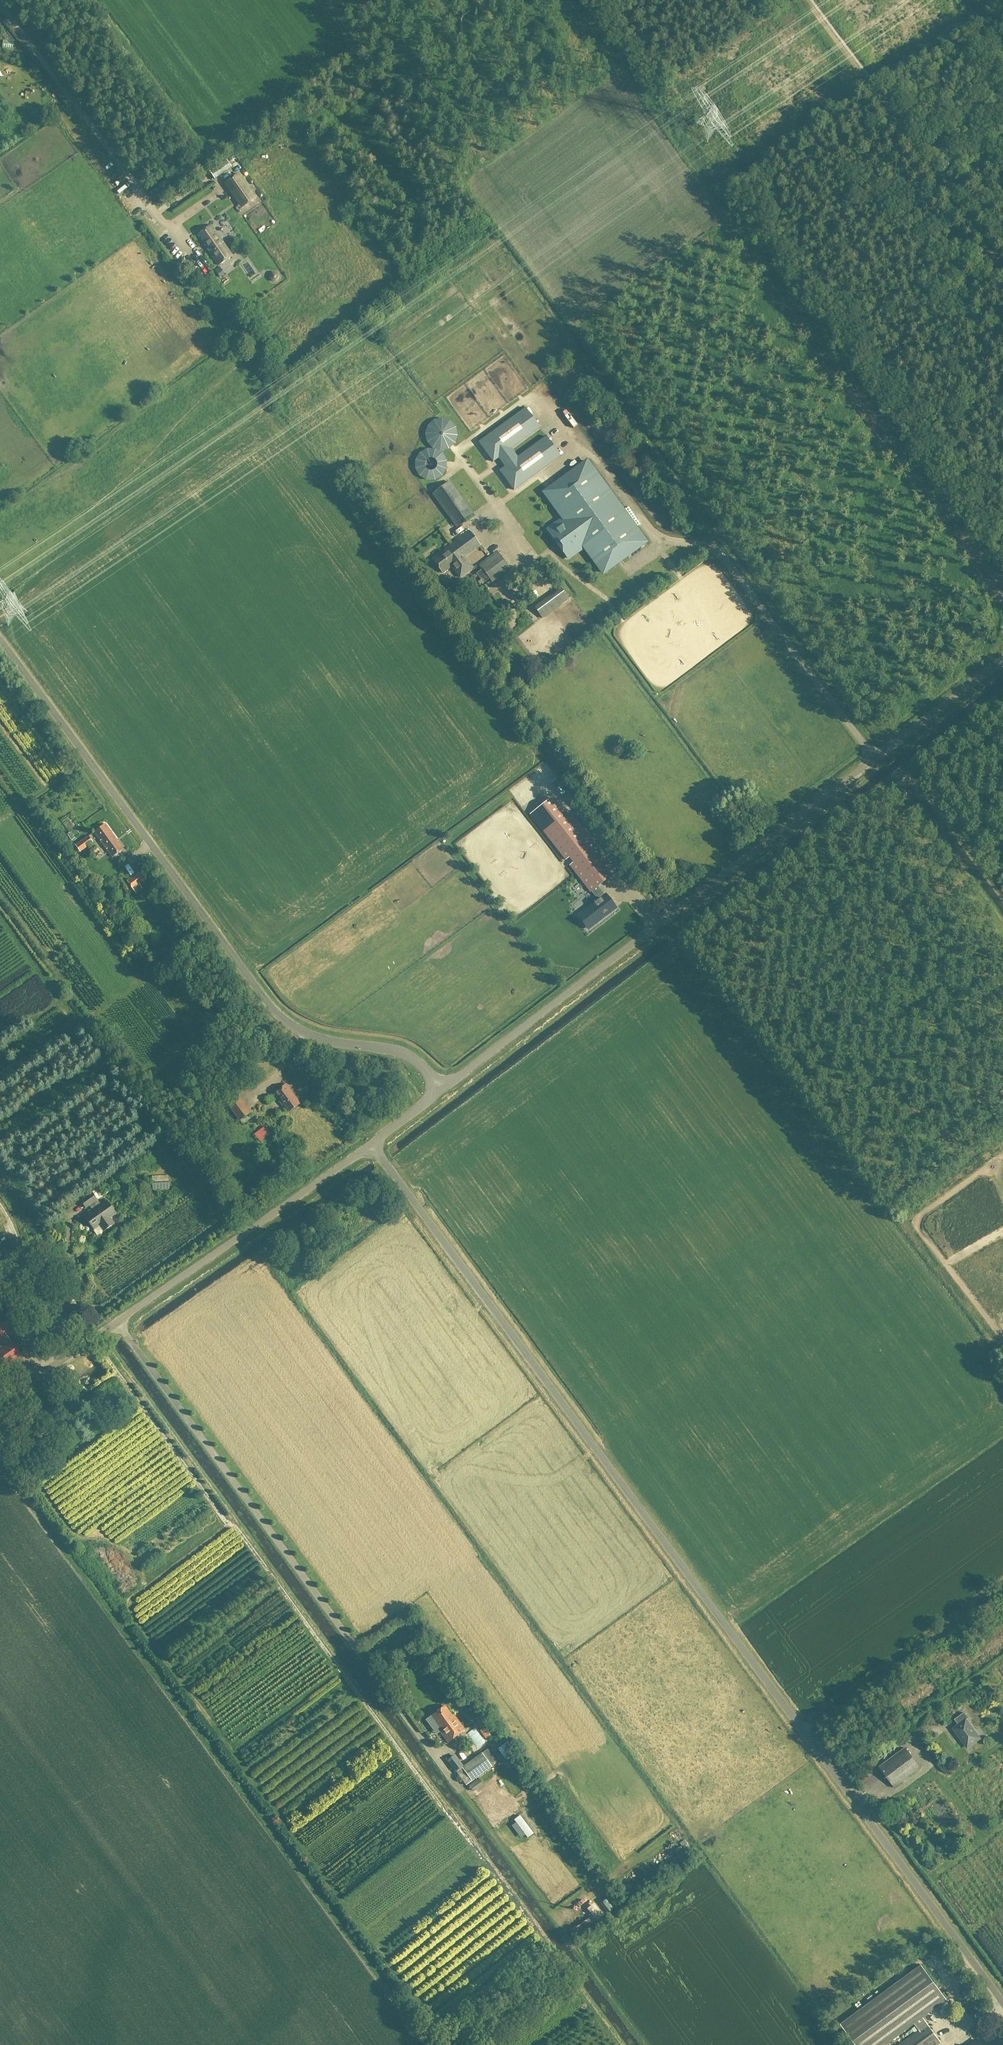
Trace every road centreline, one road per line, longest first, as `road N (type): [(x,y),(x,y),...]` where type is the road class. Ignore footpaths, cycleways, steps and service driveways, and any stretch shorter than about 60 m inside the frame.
road 1 (unclassified): [(1002,2007),(370,1146)]
road 2 (unclassified): [(442,1091),(412,1060),(320,1040),(271,1008),(0,640)]
road 3 (unclassified): [(0,1402),(370,1146)]
road 4 (unclassified): [(672,913),(1002,660)]
road 5 (unclassified): [(672,913),(509,694),(510,601)]
road 6 (unclassified): [(201,273),(0,7)]
road 7 (track): [(1002,268),(805,0)]
road 8 (unclassified): [(442,1091),(672,913)]
road 9 (track): [(0,1206),(54,1315)]

